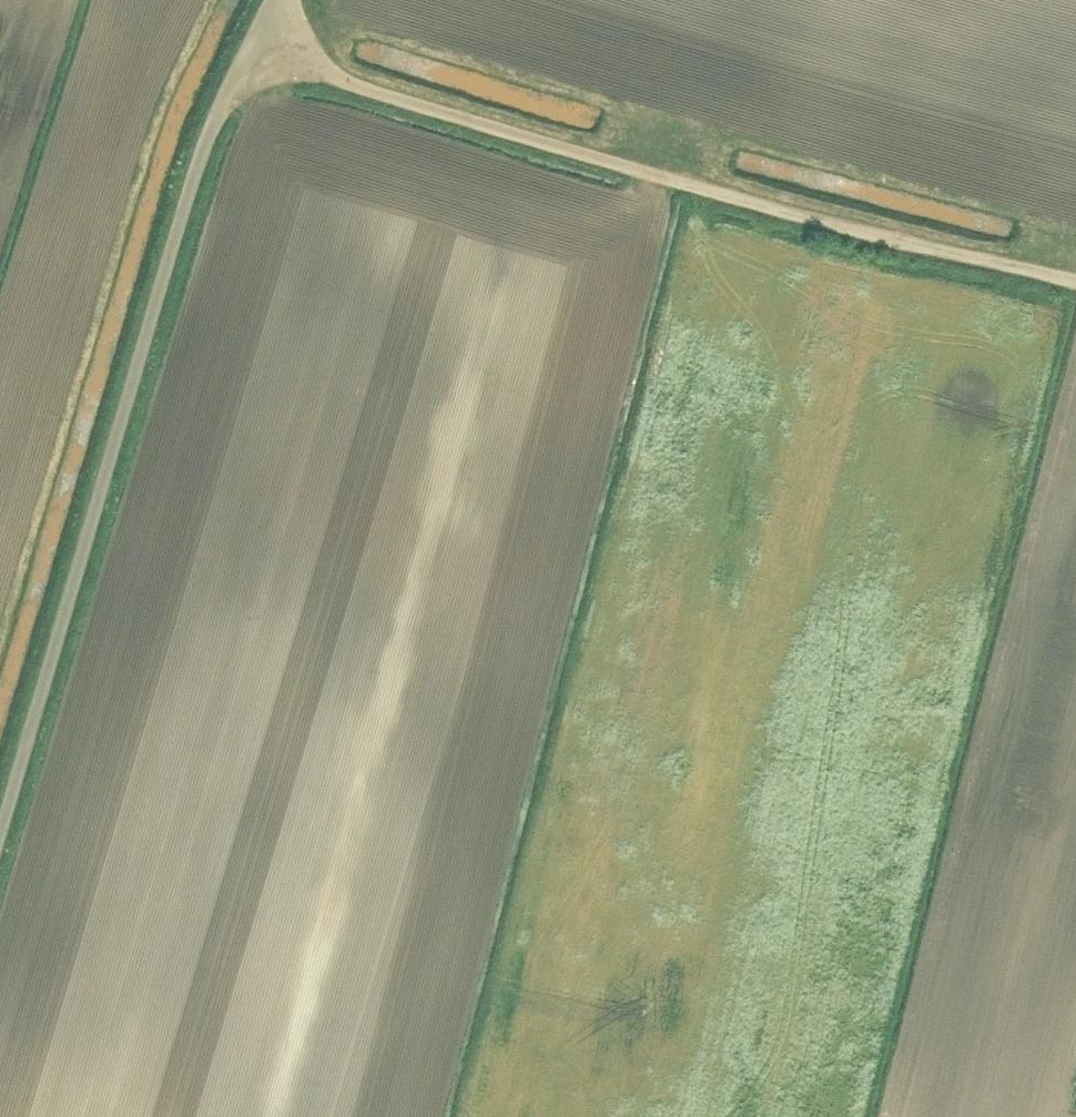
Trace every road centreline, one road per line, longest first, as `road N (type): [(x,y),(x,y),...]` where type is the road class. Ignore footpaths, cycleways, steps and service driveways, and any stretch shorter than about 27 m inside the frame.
road 1 (unclassified): [(250,45),(729,194),(1075,280)]
road 2 (unclassified): [(0,831),(190,181),(250,45)]

